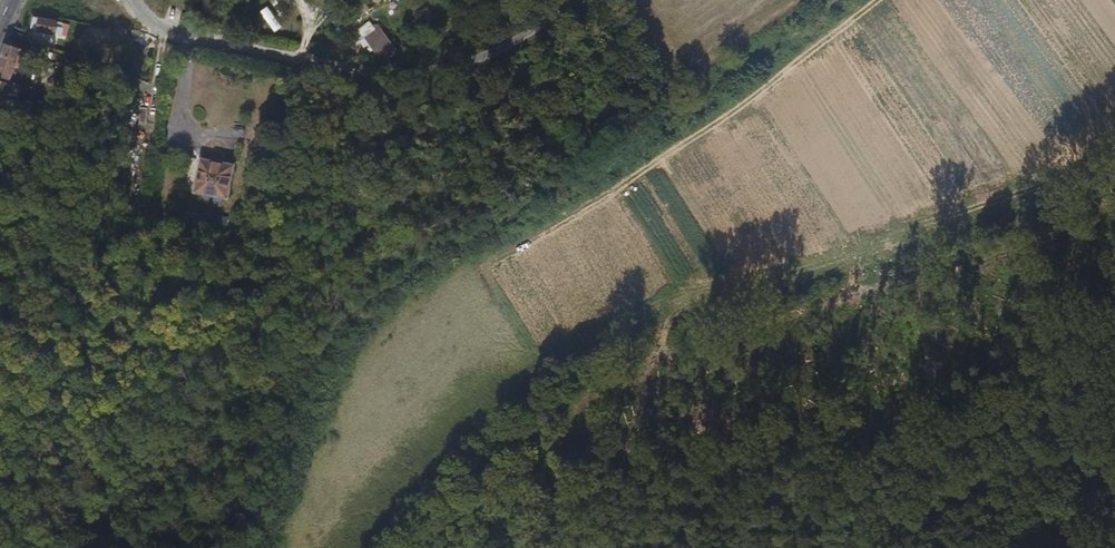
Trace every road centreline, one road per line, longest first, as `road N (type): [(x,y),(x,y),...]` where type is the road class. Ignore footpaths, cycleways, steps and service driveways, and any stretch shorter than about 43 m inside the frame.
road 1 (track): [(257,547),(336,318),(560,190),(834,0)]
road 2 (unclassified): [(572,0),(527,35),(480,58),(395,72),(174,31),(137,3)]
road 3 (track): [(916,547),(966,520),(1027,514),(1068,521),(1104,547)]

